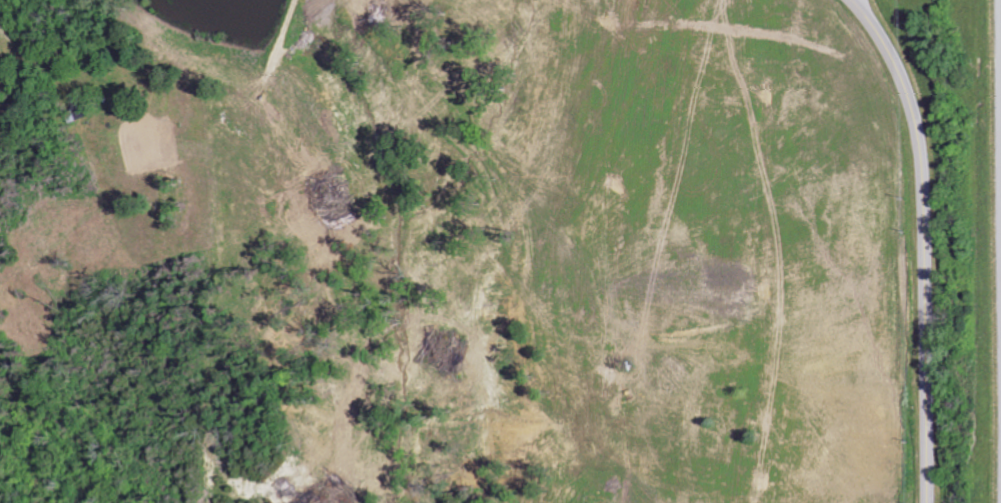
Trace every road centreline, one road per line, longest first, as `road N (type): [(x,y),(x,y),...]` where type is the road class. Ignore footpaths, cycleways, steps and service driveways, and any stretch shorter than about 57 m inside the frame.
road 1 (residential): [(928,502),(921,151),(903,81),(851,0)]

